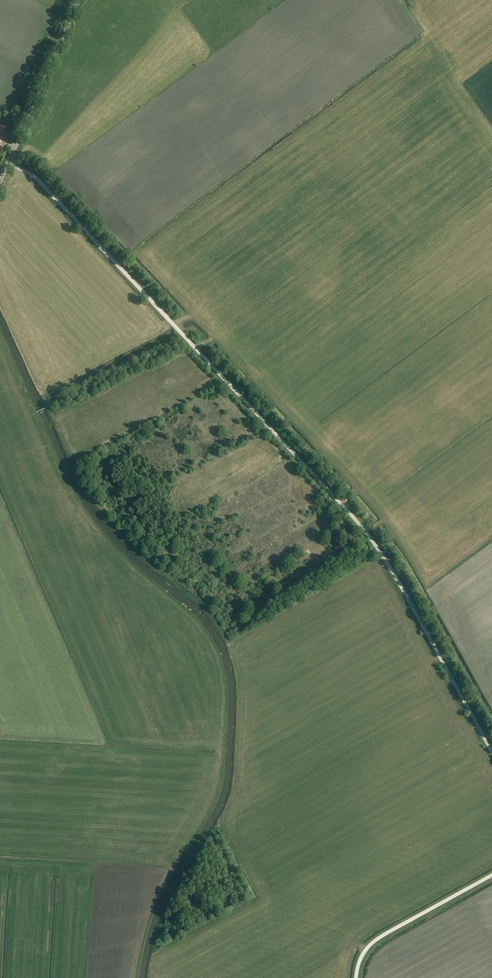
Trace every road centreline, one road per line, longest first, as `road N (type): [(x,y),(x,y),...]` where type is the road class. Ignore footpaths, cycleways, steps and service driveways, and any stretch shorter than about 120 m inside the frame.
road 1 (unclassified): [(491,752),(362,527),(42,185),(8,163)]
road 2 (tertiary): [(8,163),(80,0)]
road 3 (unclassified): [(356,977),(370,945),(491,875)]

